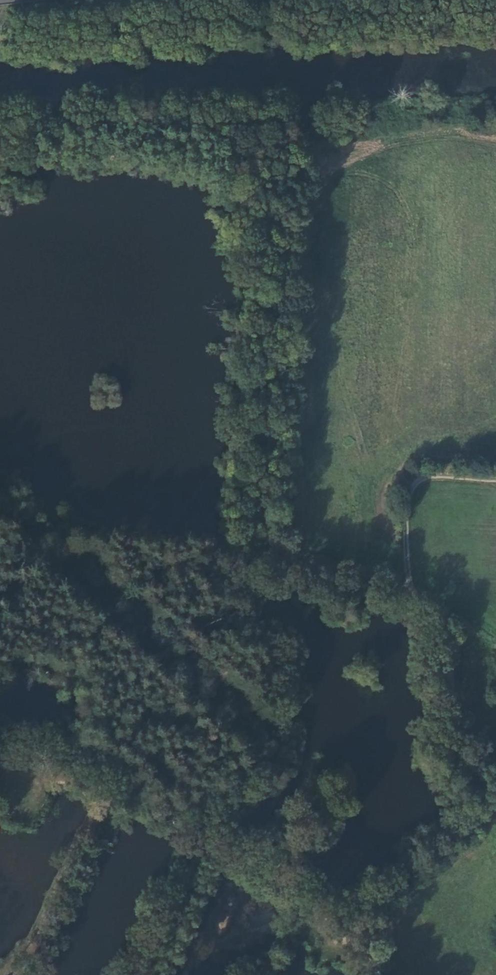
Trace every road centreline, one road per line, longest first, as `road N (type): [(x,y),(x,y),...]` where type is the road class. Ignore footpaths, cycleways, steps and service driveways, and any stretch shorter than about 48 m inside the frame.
road 1 (track): [(360,932),(480,808),(442,625),(413,588),(412,476),(495,479)]
road 2 (track): [(0,124),(252,121),(260,234)]
road 3 (track): [(141,974),(196,865),(215,852),(360,932),(393,974)]
road 4 (track): [(413,588),(262,548)]

